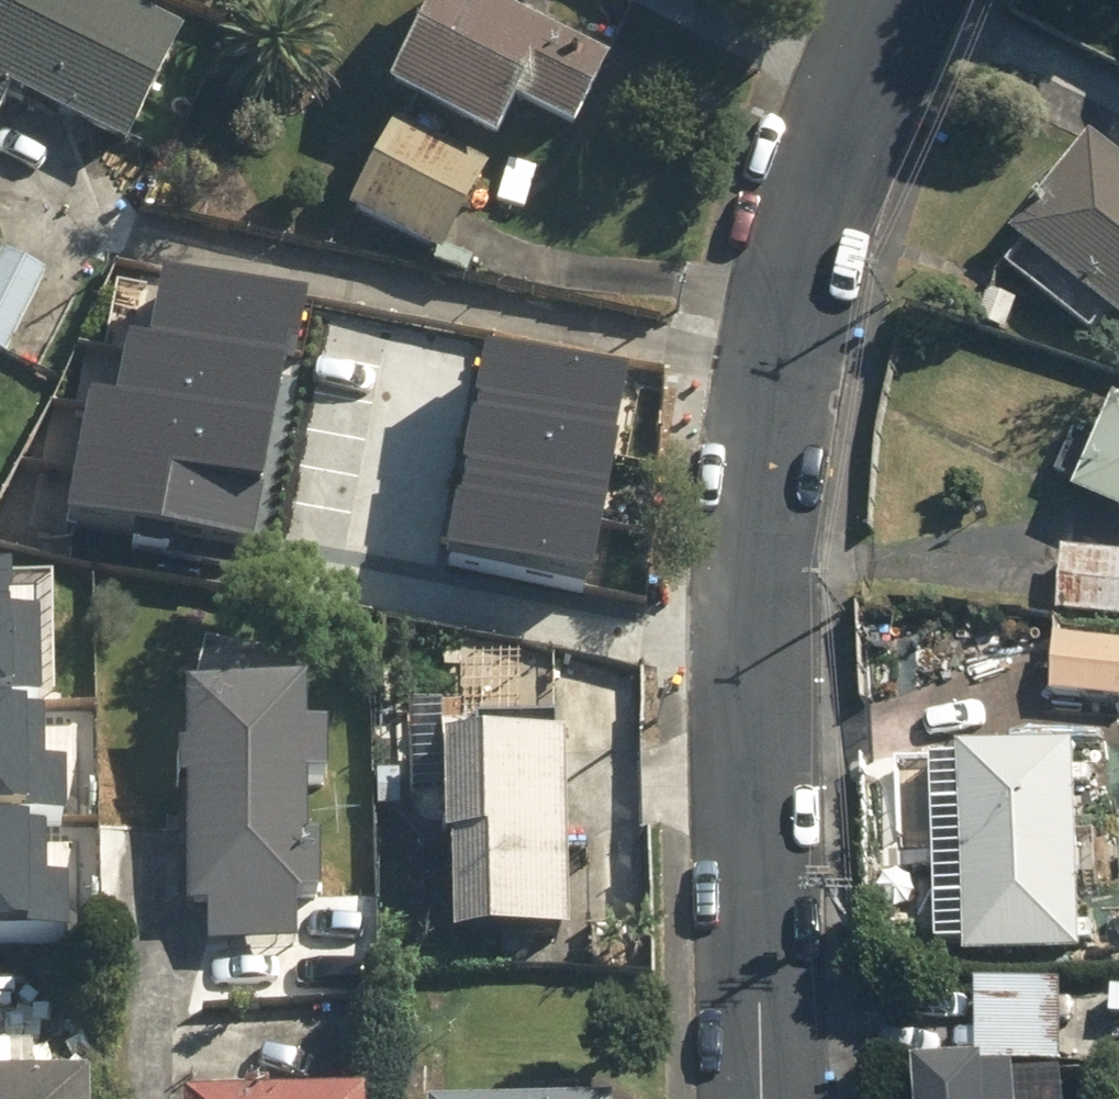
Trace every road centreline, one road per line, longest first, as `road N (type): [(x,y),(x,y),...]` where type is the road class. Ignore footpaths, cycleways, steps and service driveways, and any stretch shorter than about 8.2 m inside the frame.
road 1 (residential): [(767,1098),(763,610),(776,445),(843,148),(911,0)]

